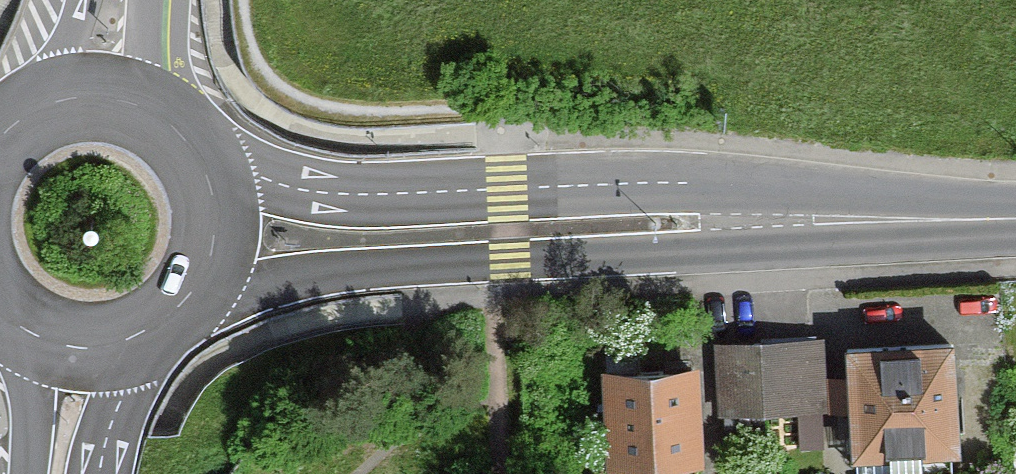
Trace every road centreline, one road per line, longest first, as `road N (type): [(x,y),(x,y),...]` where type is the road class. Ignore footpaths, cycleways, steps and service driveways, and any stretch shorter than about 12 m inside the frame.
road 1 (unclassified): [(202,282),(708,249),(881,219)]
road 2 (unclassified): [(881,219),(626,181),(385,190),(208,175)]
road 3 (motorway): [(39,333),(27,473)]
road 4 (motorway): [(100,473),(128,341)]
road 5 (unclassified): [(881,219),(1015,219)]
road 6 (primary): [(208,175),(163,121),(106,101)]

